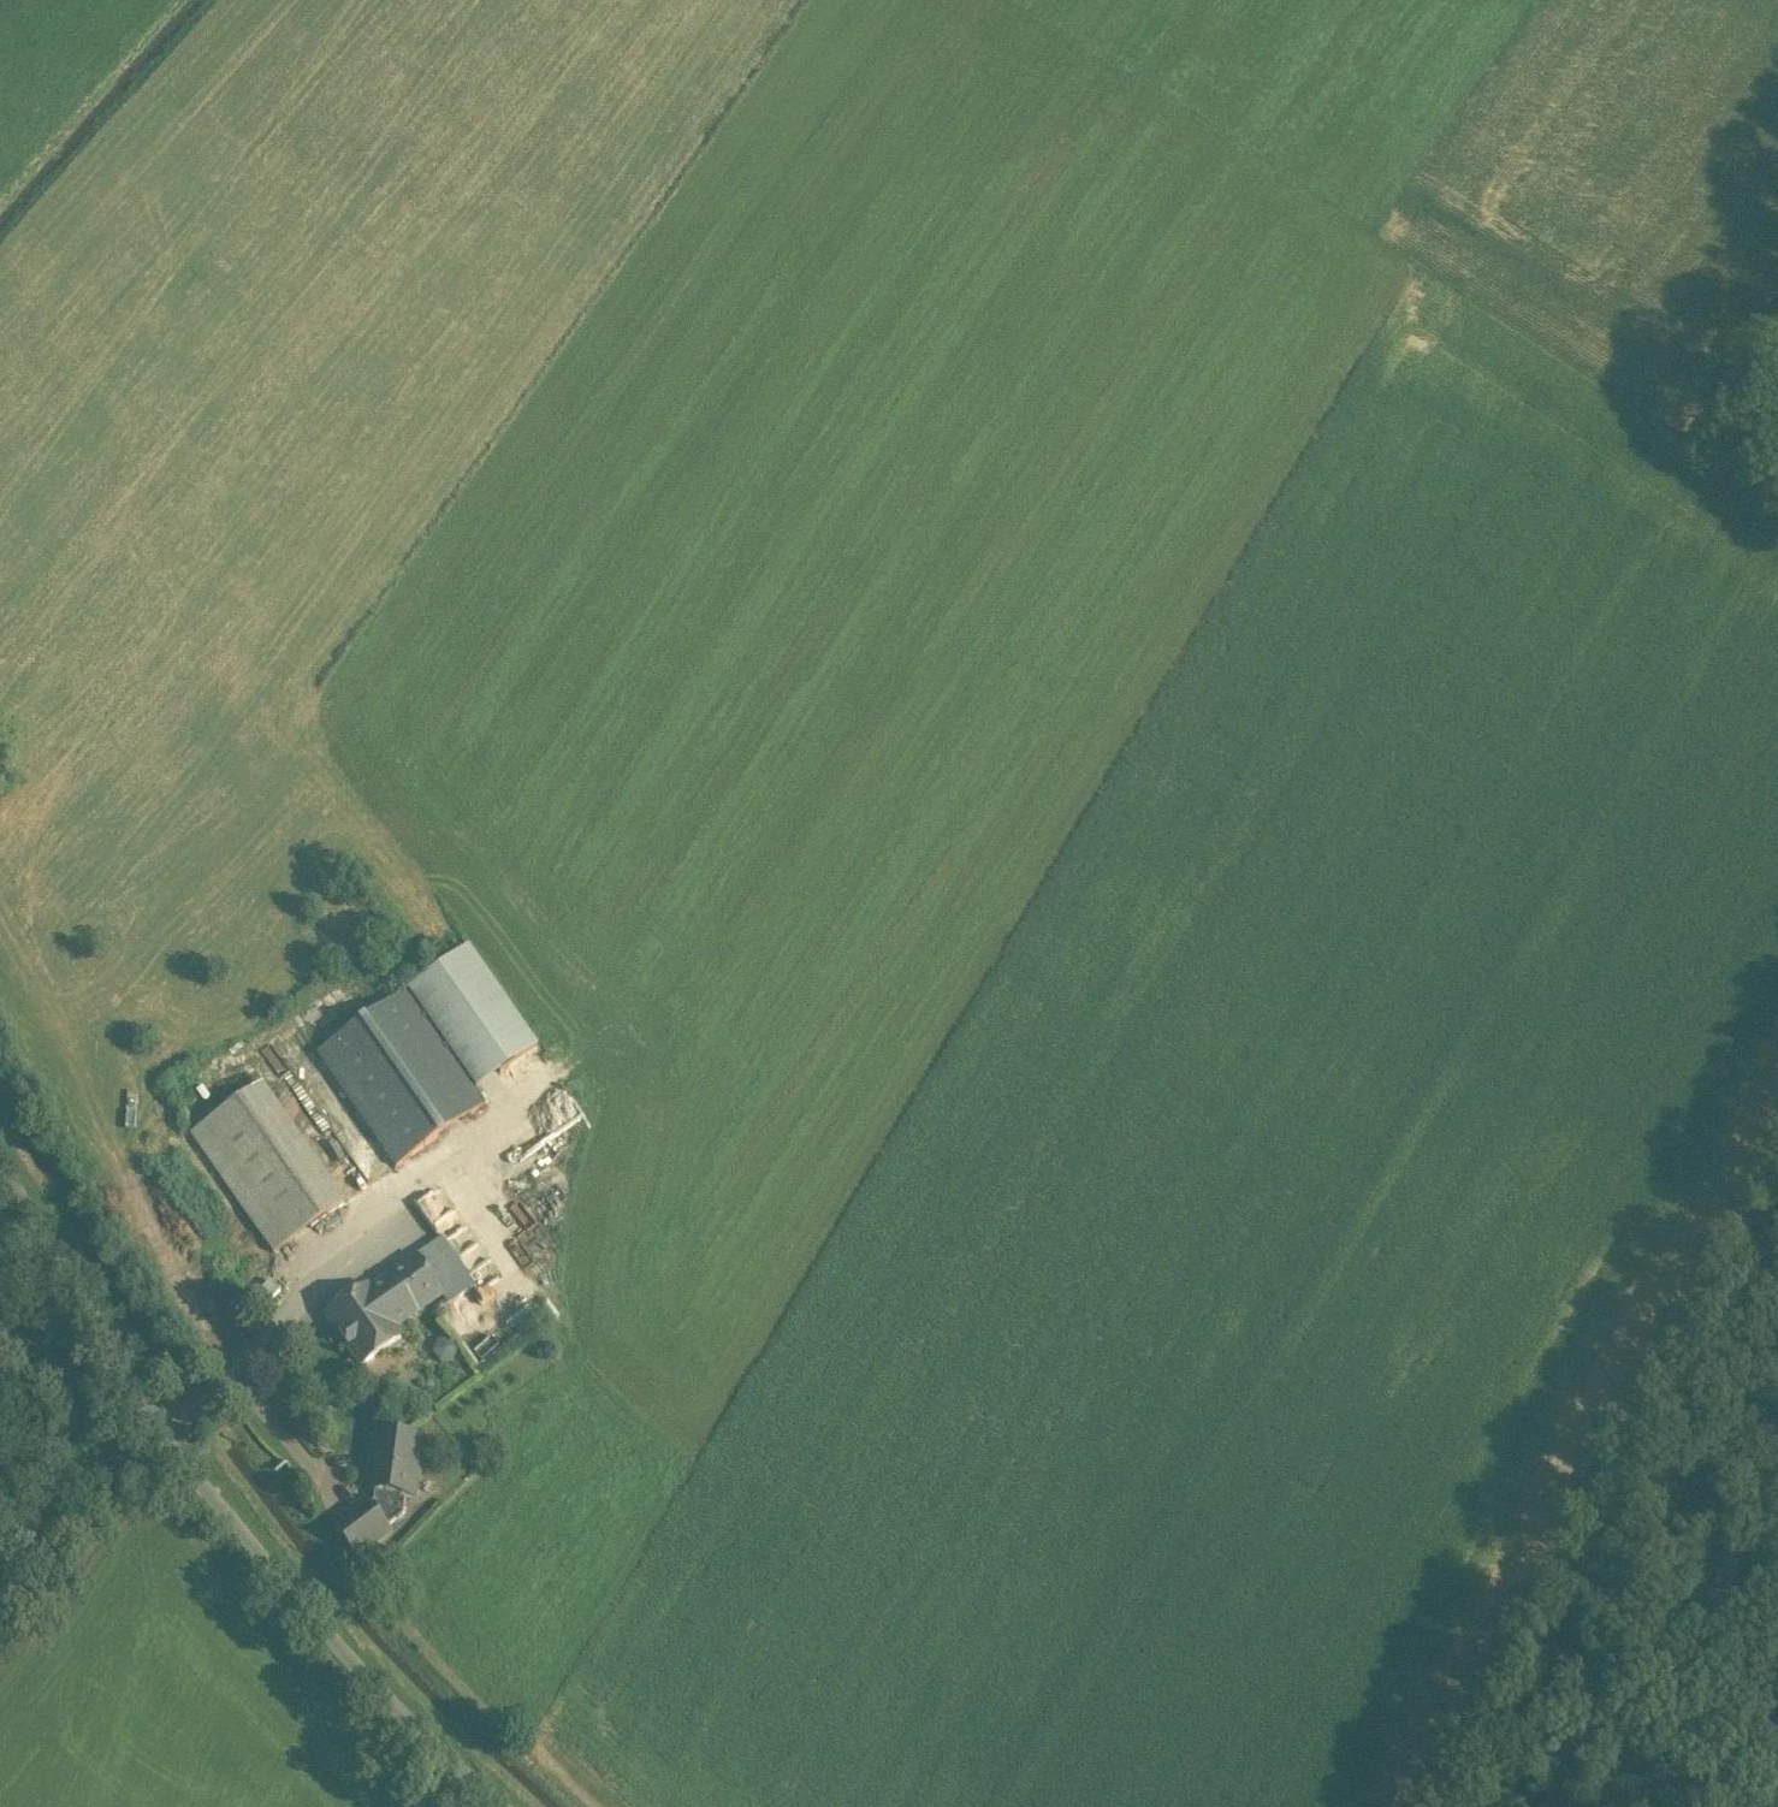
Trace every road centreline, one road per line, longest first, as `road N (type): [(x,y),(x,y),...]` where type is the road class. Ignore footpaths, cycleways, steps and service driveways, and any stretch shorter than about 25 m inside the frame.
road 1 (unclassified): [(0,1156),(172,1435),(349,1656),(506,1806)]
road 2 (track): [(190,1458),(0,1663)]

